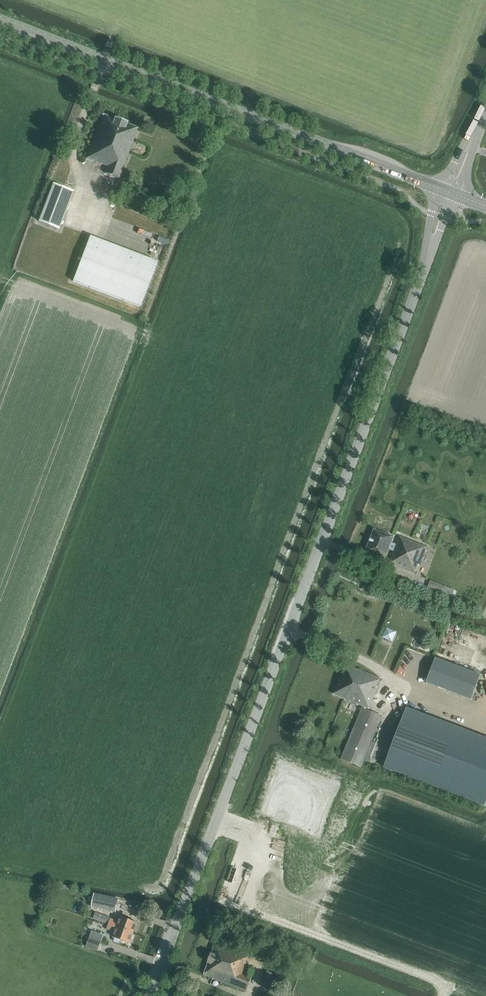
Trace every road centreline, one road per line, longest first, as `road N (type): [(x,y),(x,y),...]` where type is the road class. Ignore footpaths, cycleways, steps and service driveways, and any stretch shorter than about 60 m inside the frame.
road 1 (unclassified): [(431,247),(150,995)]
road 2 (tertiary): [(441,189),(0,21)]

